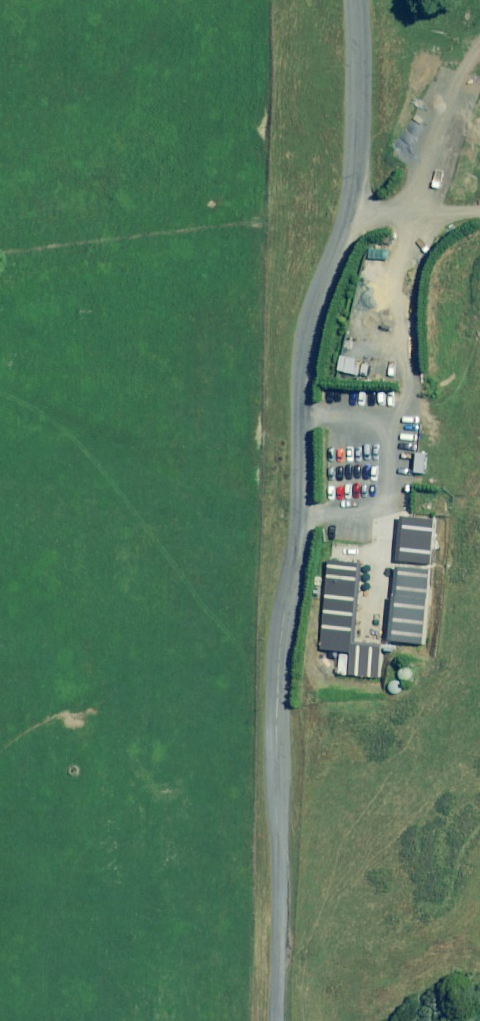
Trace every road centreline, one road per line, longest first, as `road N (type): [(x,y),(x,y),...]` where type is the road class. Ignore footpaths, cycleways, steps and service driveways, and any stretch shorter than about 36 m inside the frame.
road 1 (track): [(374,215),(396,200),(479,51)]
road 2 (track): [(479,211),(359,214)]

